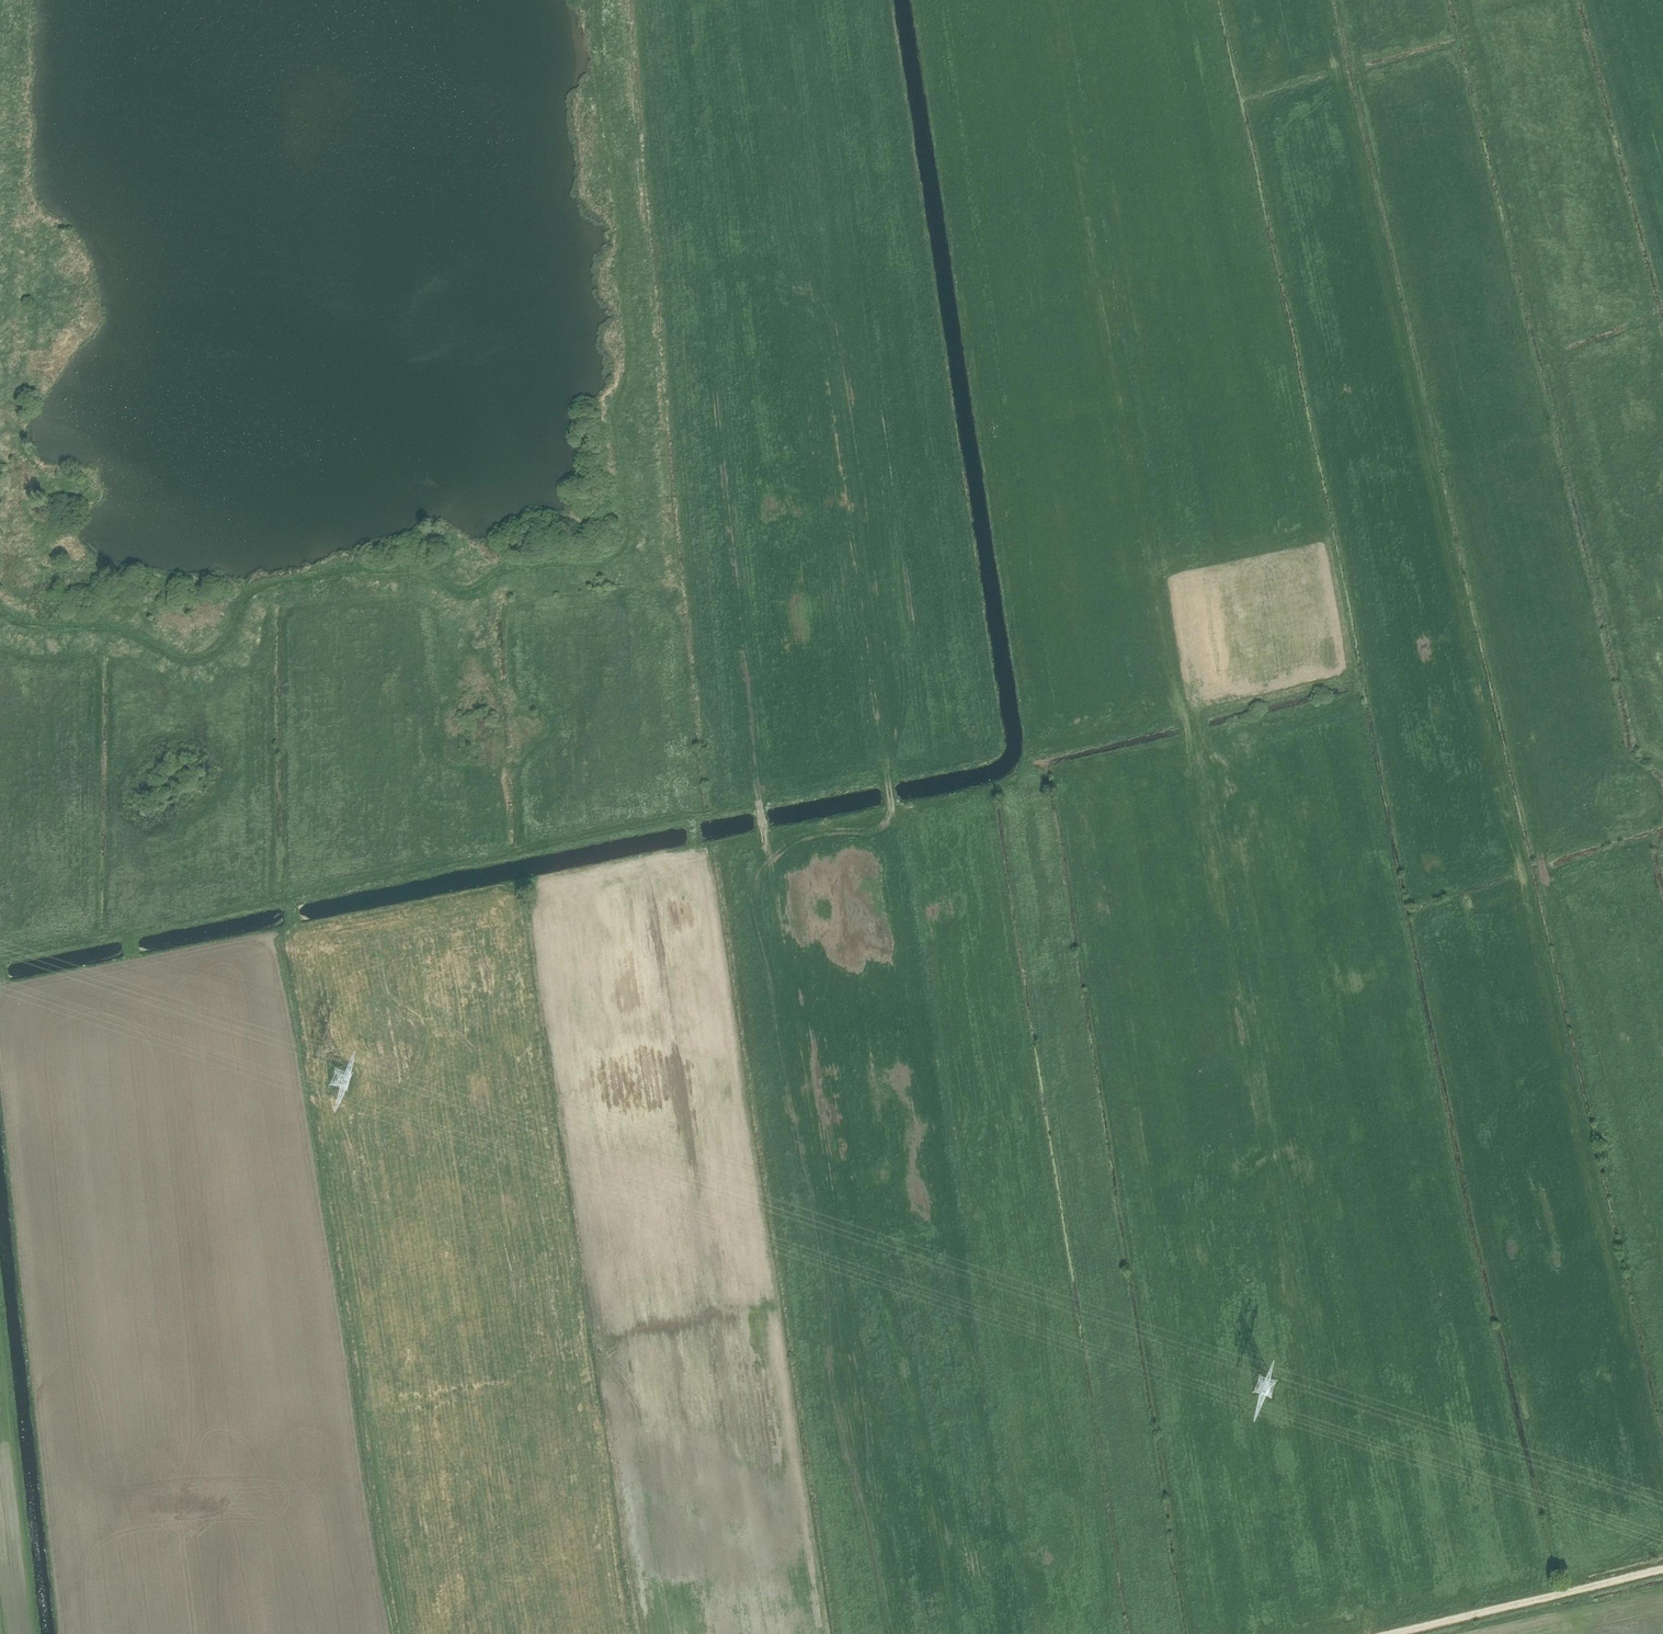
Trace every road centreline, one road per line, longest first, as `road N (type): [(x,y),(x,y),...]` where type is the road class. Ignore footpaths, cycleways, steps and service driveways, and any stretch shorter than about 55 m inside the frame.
road 1 (track): [(1402,1633),(1662,1573)]

